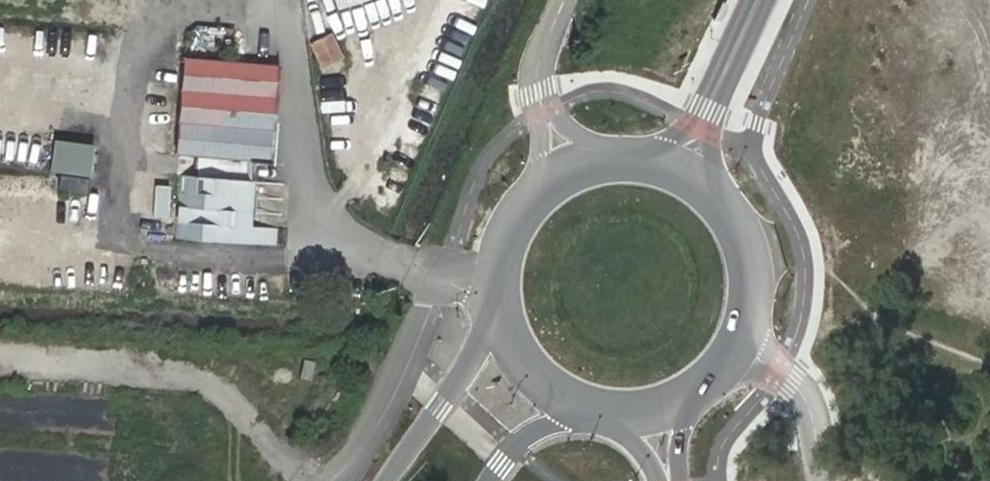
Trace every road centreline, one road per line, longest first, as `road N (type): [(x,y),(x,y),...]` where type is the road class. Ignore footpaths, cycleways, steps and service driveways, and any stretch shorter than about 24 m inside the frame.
road 1 (track): [(316,478),(285,463),(213,387),(184,369),(0,357)]
road 2 (secondary): [(696,397),(741,352),(758,284),(752,249),(714,190)]
road 3 (motorway): [(498,283),(477,344),(386,480)]
road 4 (secondary): [(498,283),(501,317),(527,369),(551,391),(602,414)]
road 5 (secondary): [(733,51),(684,125),(632,157)]
road 6 (secondary): [(714,190),(710,138),(733,51)]
road 7 (motorway): [(490,480),(528,434),(602,414)]

